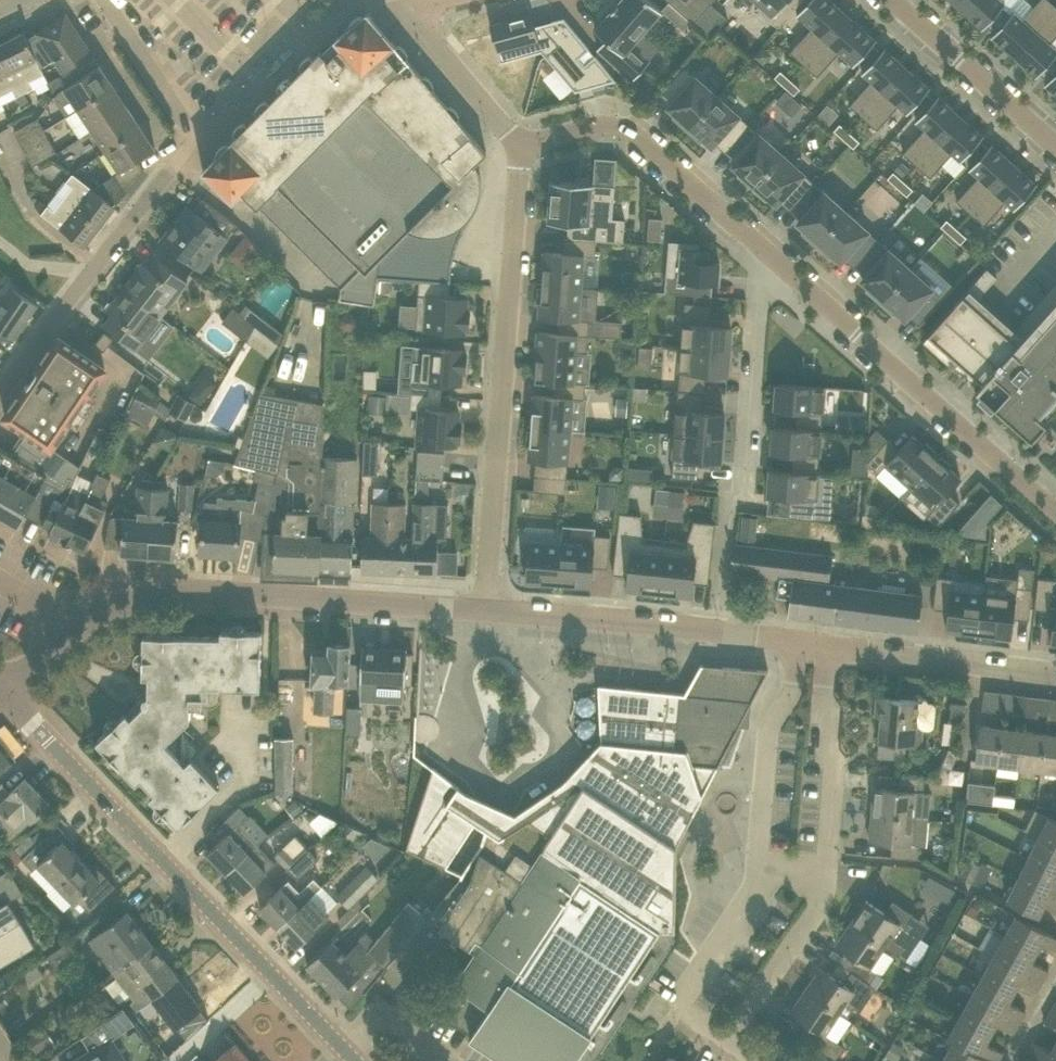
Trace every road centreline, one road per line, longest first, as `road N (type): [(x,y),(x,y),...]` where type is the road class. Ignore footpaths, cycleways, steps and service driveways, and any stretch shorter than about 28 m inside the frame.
road 1 (residential): [(519,149),(603,124),(628,127),(1055,509)]
road 2 (residential): [(3,692),(81,628),(142,598),(196,590),(485,610)]
road 3 (tertiary): [(357,1060),(3,692)]
road 4 (residential): [(485,610),(519,149)]
road 5 (residential): [(472,642),(452,712),(456,761),(507,800),(572,750),(557,723),(561,688),(517,644)]
road 6 (residential): [(0,397),(200,142)]
road 7 (residential): [(485,610),(797,641)]
road 8 (residential): [(797,641),(791,692),(769,728),(757,864)]
road 9 (residential): [(828,645),(1055,674)]
road 10 (residential): [(826,870),(828,645)]
road 11 (residential): [(757,864),(741,919),(681,1004),(731,1039)]
road 12 (residential): [(894,0),(1055,145)]
road 13 (residential): [(731,1039),(816,909),(826,870)]
road 14 (residential): [(519,149),(405,14)]

